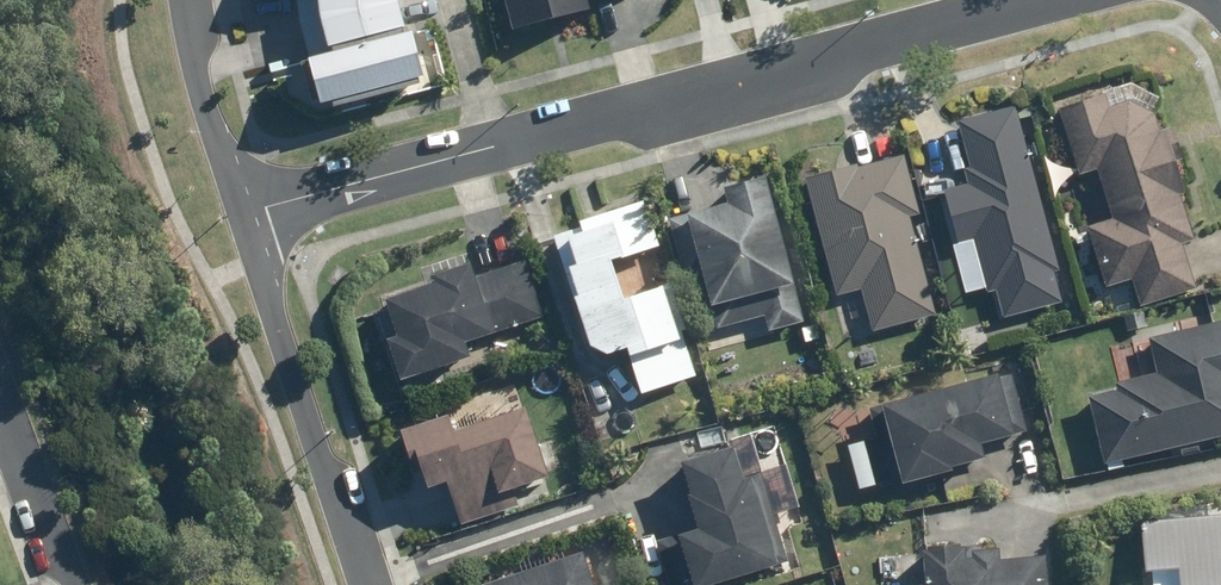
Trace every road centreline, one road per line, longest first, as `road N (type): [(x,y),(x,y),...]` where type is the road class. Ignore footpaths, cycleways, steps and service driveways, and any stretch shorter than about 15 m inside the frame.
road 1 (residential): [(484,144),(1041,0)]
road 2 (residential): [(244,212),(361,584)]
road 3 (residential): [(244,212),(484,144)]
road 4 (residential): [(186,0),(244,212)]
road 5 (residential): [(74,584),(0,386)]
road 6 (residential): [(484,144),(450,0)]

